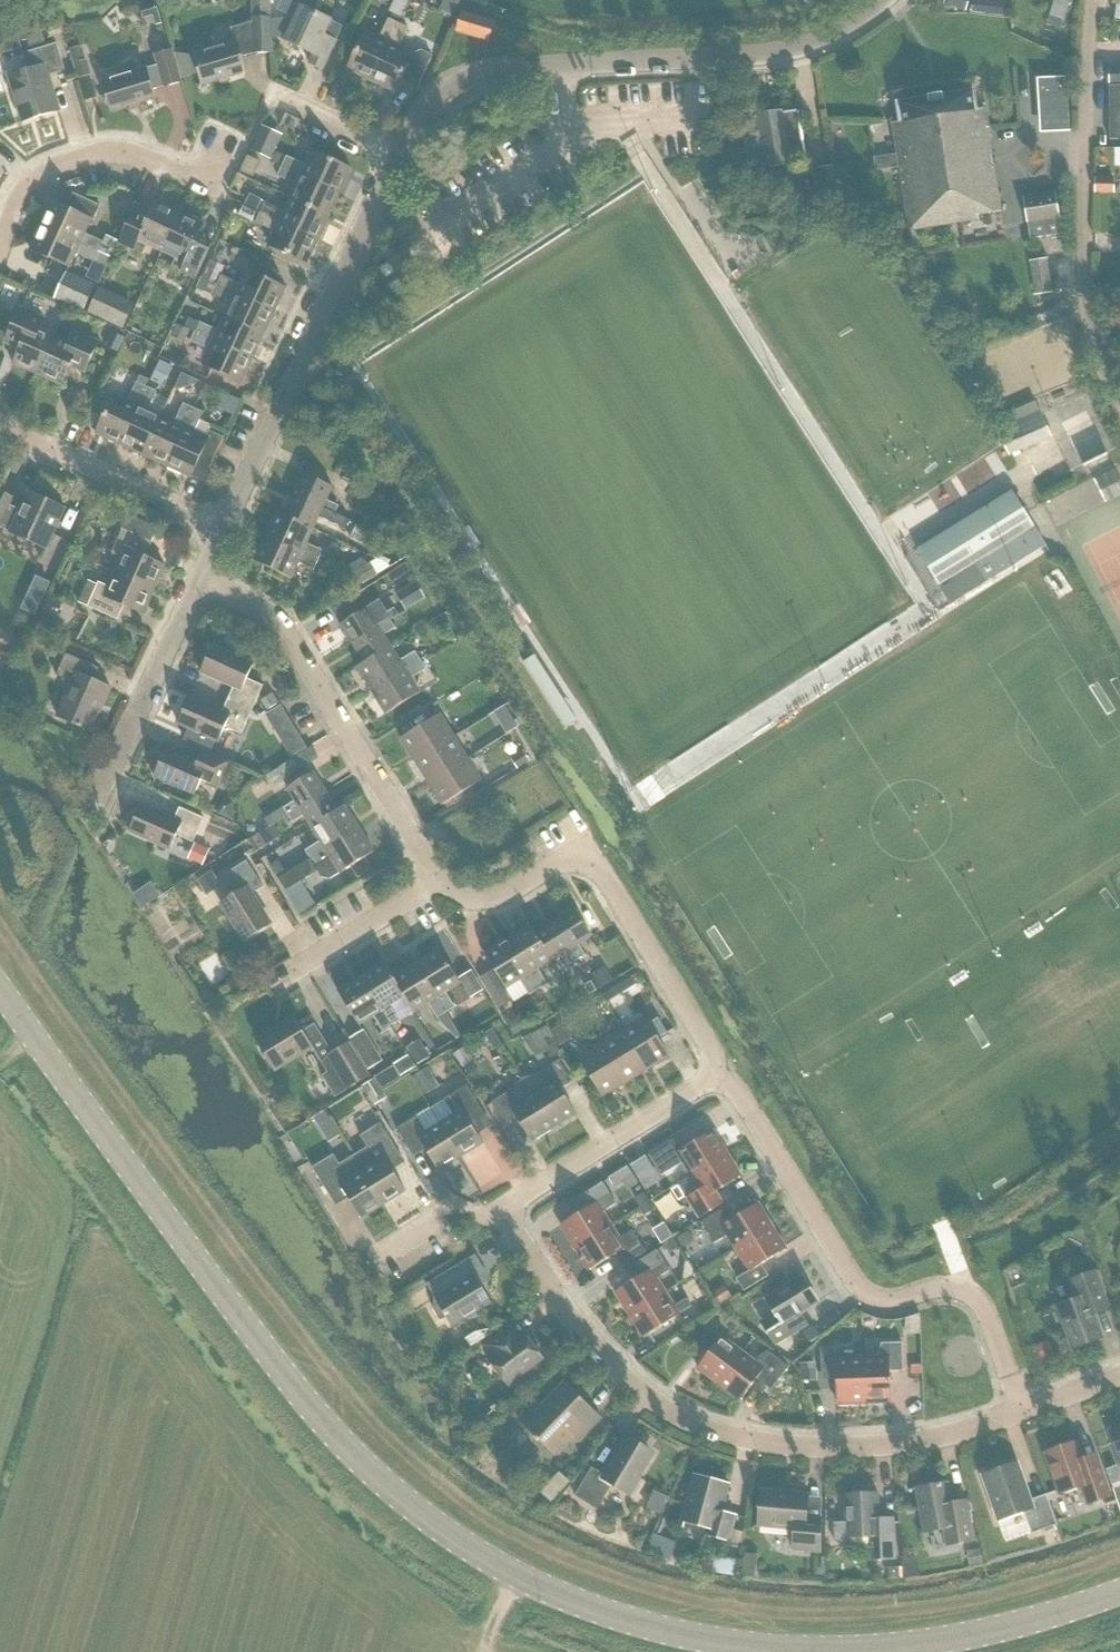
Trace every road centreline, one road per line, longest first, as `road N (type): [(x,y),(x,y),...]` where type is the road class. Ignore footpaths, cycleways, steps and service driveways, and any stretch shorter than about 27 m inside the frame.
road 1 (secondary): [(1119,1592),(988,1632),(829,1651),(663,1630),(512,1574),(400,1498),(296,1390),(0,988)]
road 2 (residential): [(500,1208),(603,1356),(651,1400),(706,1428),(801,1447),(885,1445),(1021,1411)]
road 3 (residential): [(400,150),(434,98),(469,76),(790,50),(837,32),(881,0)]
road 4 (residential): [(1021,1411),(986,1313),(969,1294),(942,1288),(893,1301),(858,1288),(725,1071)]
road 5 (residential): [(1094,0),(1084,282),(1094,351),(1119,415)]
road 6 (residential): [(223,526),(400,150)]
road 7 (residential): [(725,1071),(594,866),(553,865),(479,901),(453,894),(438,880)]
road 8 (residential): [(438,880),(275,622),(197,581)]
road 9 (residential): [(0,232),(8,208),(48,170),(90,155),(126,156),(210,186),(232,142)]
road 10 (residential): [(500,1208),(725,1071)]
road 11 (residential): [(223,526),(33,448),(0,413)]
road 12 (residential): [(94,810),(197,581)]
road 13 (residential): [(285,976),(438,880)]
road 14 (residential): [(400,150),(269,94)]
road 15 (residential): [(375,1256),(450,1211),(484,1218),(500,1208)]

